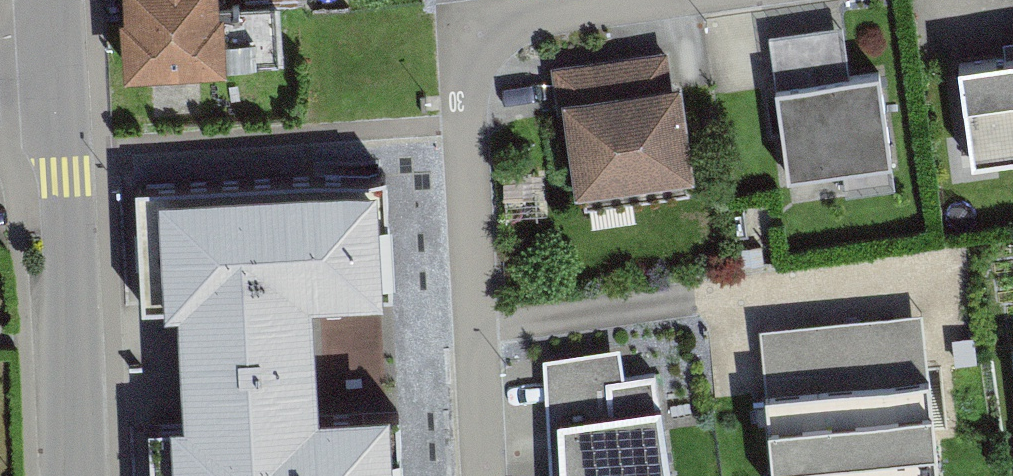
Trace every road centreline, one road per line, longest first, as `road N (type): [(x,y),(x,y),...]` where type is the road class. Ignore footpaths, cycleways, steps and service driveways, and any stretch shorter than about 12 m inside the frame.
road 1 (residential): [(491,475),(473,67),(512,27),(654,0)]
road 2 (tertiary): [(68,475),(56,76)]

